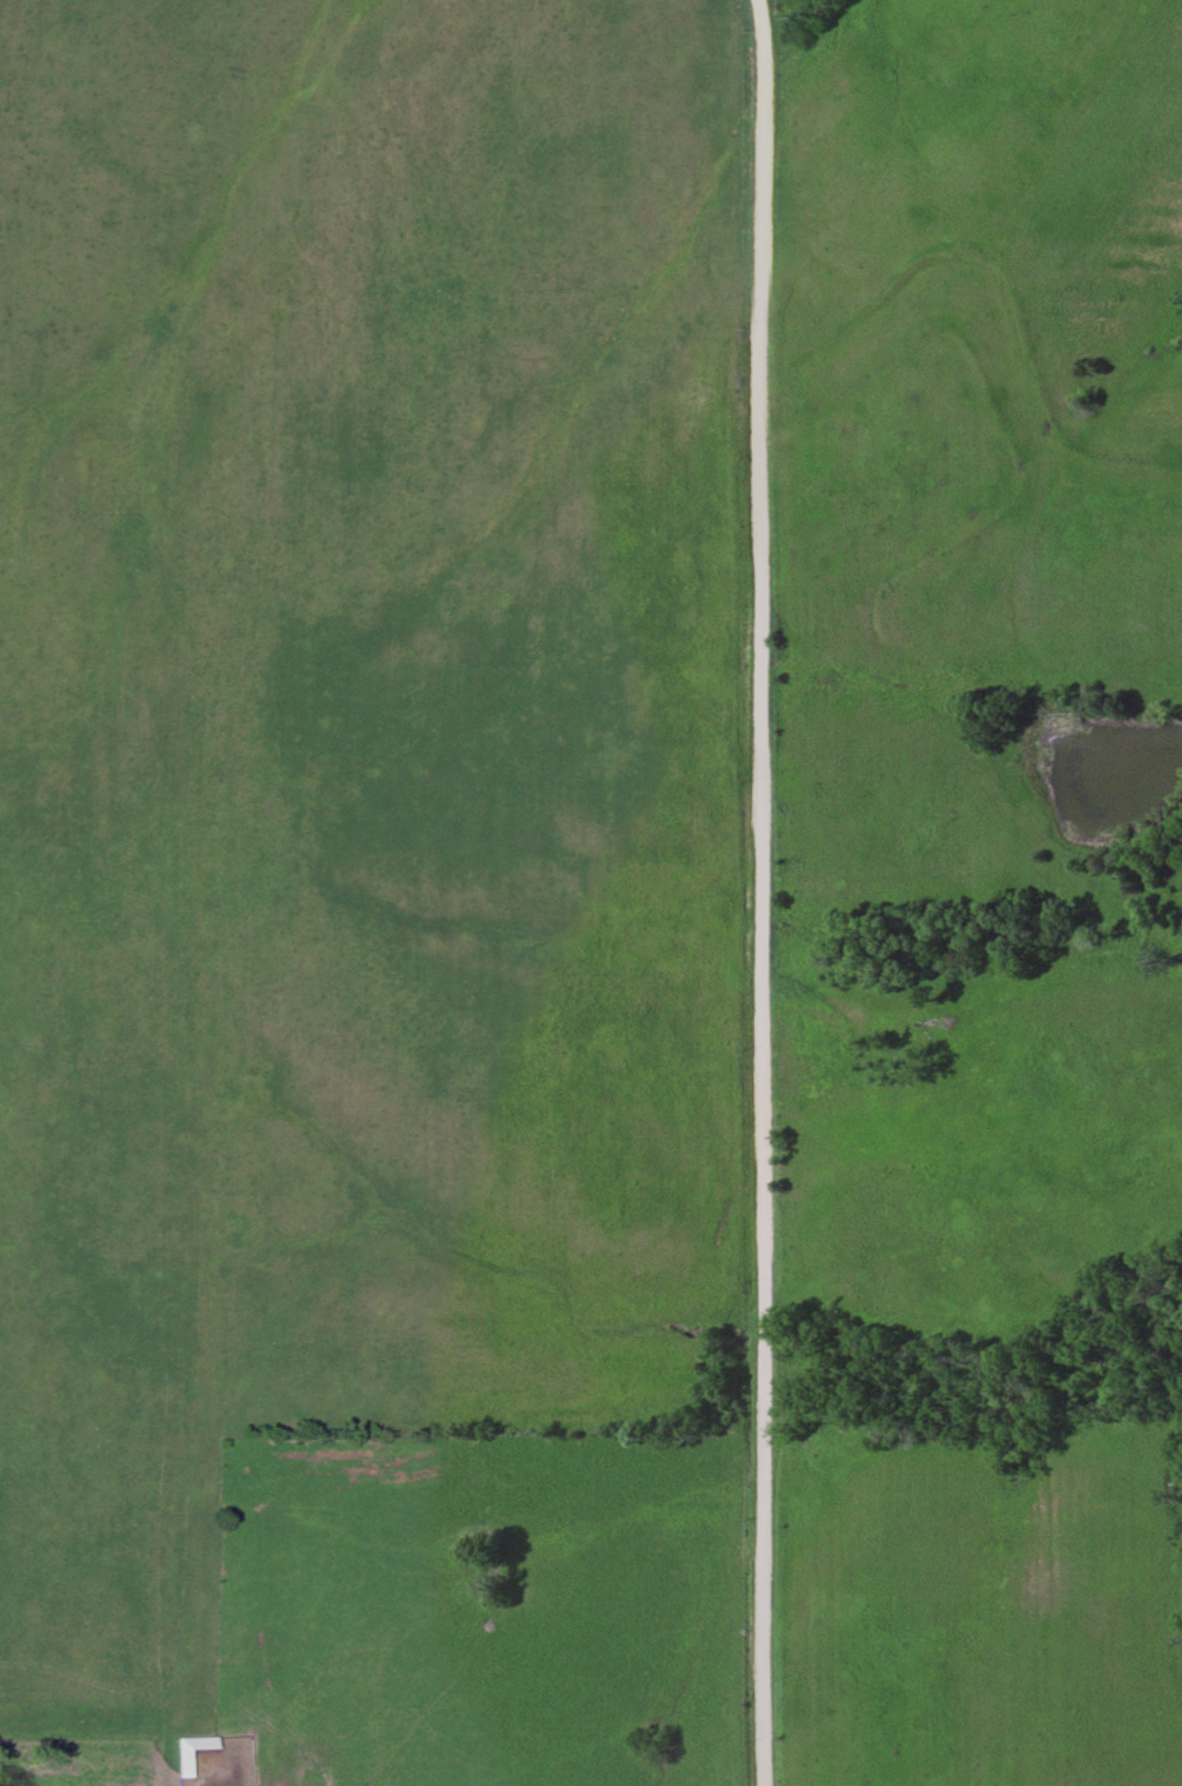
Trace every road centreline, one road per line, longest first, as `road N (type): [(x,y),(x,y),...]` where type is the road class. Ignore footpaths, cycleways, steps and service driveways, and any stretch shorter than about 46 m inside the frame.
road 1 (residential): [(763,1785),(756,0)]

